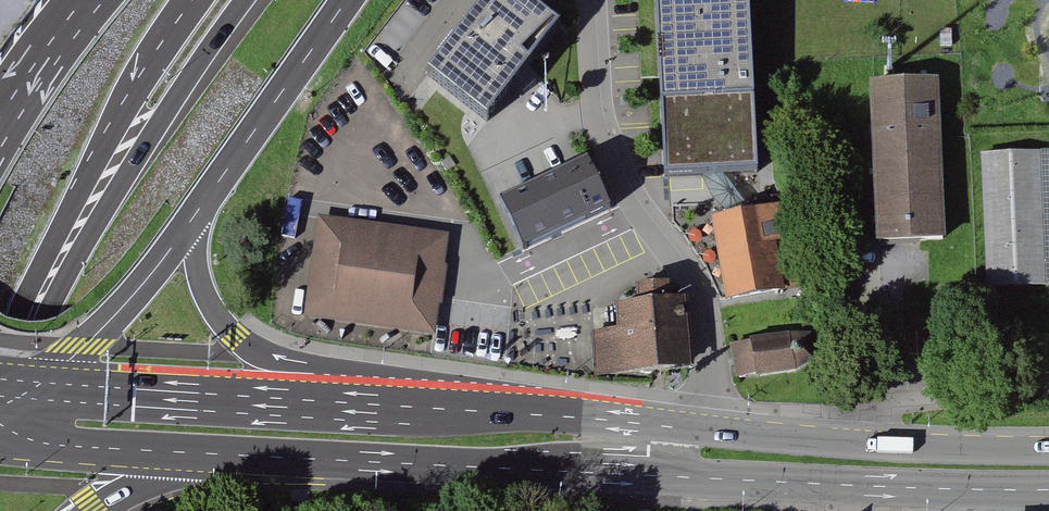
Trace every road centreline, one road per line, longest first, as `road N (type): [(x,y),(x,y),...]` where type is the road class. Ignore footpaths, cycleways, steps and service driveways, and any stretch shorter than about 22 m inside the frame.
road 1 (primary): [(519,470),(1048,492)]
road 2 (motorway): [(0,405),(118,186),(248,0)]
road 3 (unclassified): [(585,0),(592,115),(605,157),(625,198),(689,283),(705,323),(711,373),(703,430)]
road 4 (motorway): [(527,413),(350,381),(257,351),(228,328),(205,295),(196,259),(198,212)]
road 5 (primary): [(527,413),(132,397)]
road 6 (primary): [(1048,451),(703,430)]
road 7 (primary): [(206,453),(519,470)]
road 8 (motorway): [(198,212),(347,0)]
road 9 (motorway): [(30,392),(156,271),(198,212)]
road 10 (primary): [(110,134),(0,354)]
road 11 (residential): [(519,470),(613,454),(684,455),(703,430)]
road 12 (primary): [(703,430),(527,413)]
road 13 (primary): [(43,444),(206,453)]
road 14 (motorway): [(193,0),(110,134)]
road 15 (motorway): [(83,0),(4,109)]
road 16 (primary): [(132,397),(0,413)]
road 17 (primary): [(89,510),(206,453)]

